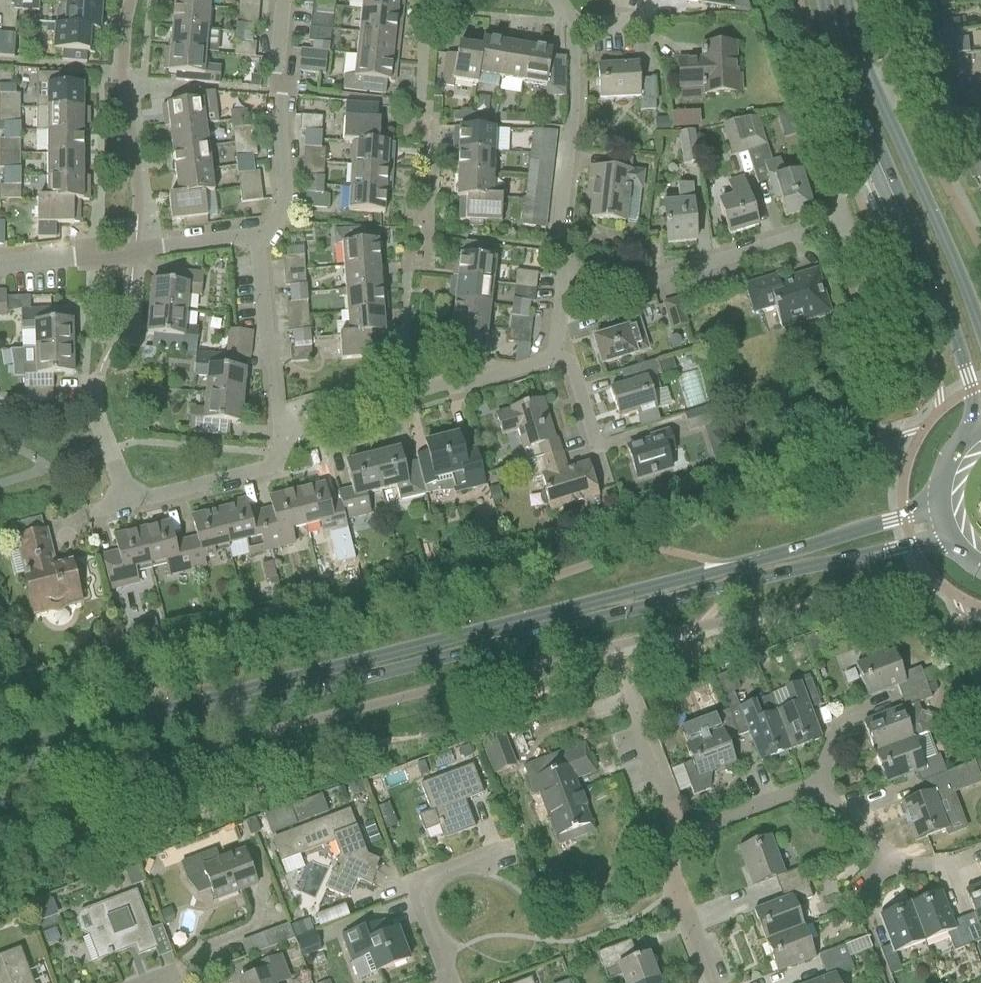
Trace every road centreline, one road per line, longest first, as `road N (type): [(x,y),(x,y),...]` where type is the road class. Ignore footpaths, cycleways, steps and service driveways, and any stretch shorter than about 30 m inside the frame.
road 1 (secondary): [(0,773),(659,602),(948,543)]
road 2 (secondary): [(936,505),(723,569),(0,753)]
road 3 (tertiary): [(825,0),(851,84),(935,282),(980,425)]
road 4 (tertiary): [(980,333),(873,85),(847,0)]
road 5 (residential): [(284,443),(306,429),(536,370),(555,321)]
road 6 (residential): [(714,982),(667,857),(681,833),(627,691)]
road 7 (residential): [(263,223),(99,261),(0,266)]
road 8 (residential): [(561,250),(689,268),(818,231)]
road 9 (residential): [(561,250),(586,49),(580,14)]
road 10 (residential): [(281,0),(291,169),(283,201),(263,223)]
road 11 (residential): [(284,443),(263,223)]
road 12 (residential): [(125,512),(263,472),(284,443)]
road 13 (residential): [(125,512),(91,389)]

